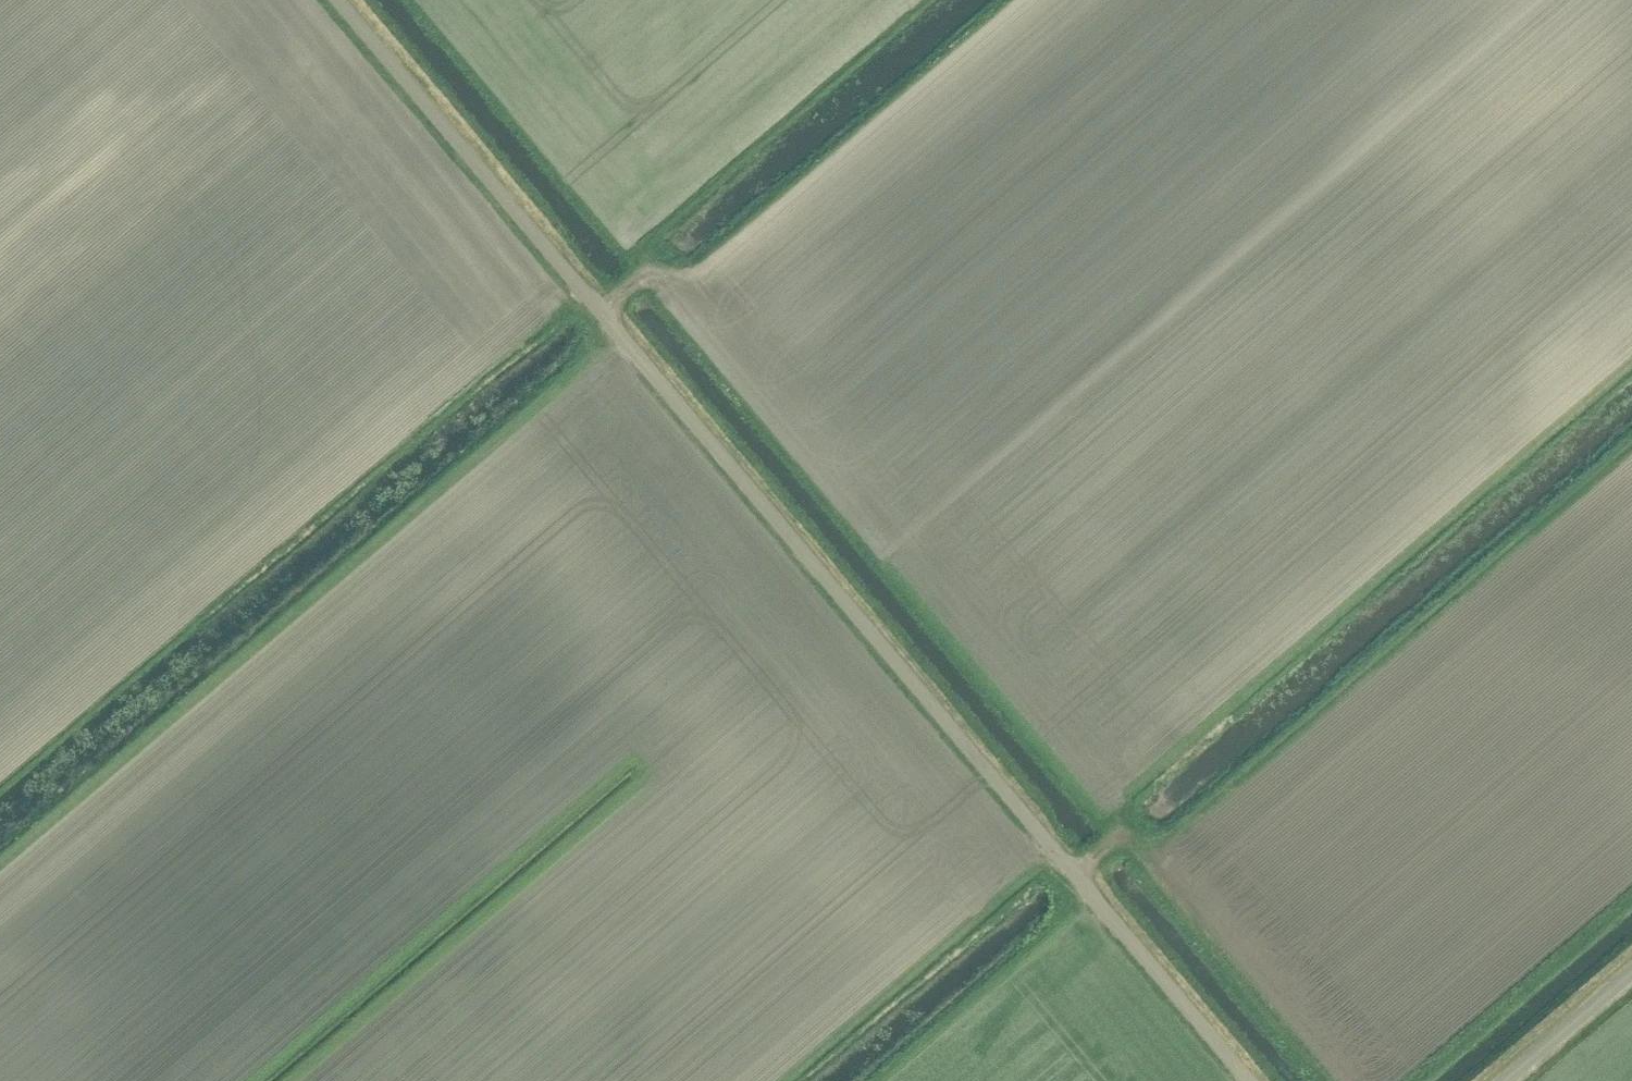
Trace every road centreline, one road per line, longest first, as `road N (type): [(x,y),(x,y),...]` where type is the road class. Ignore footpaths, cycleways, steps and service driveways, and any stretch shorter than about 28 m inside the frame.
road 1 (track): [(1247,1080),(339,0)]
road 2 (unclassified): [(1504,1080),(1631,972)]

